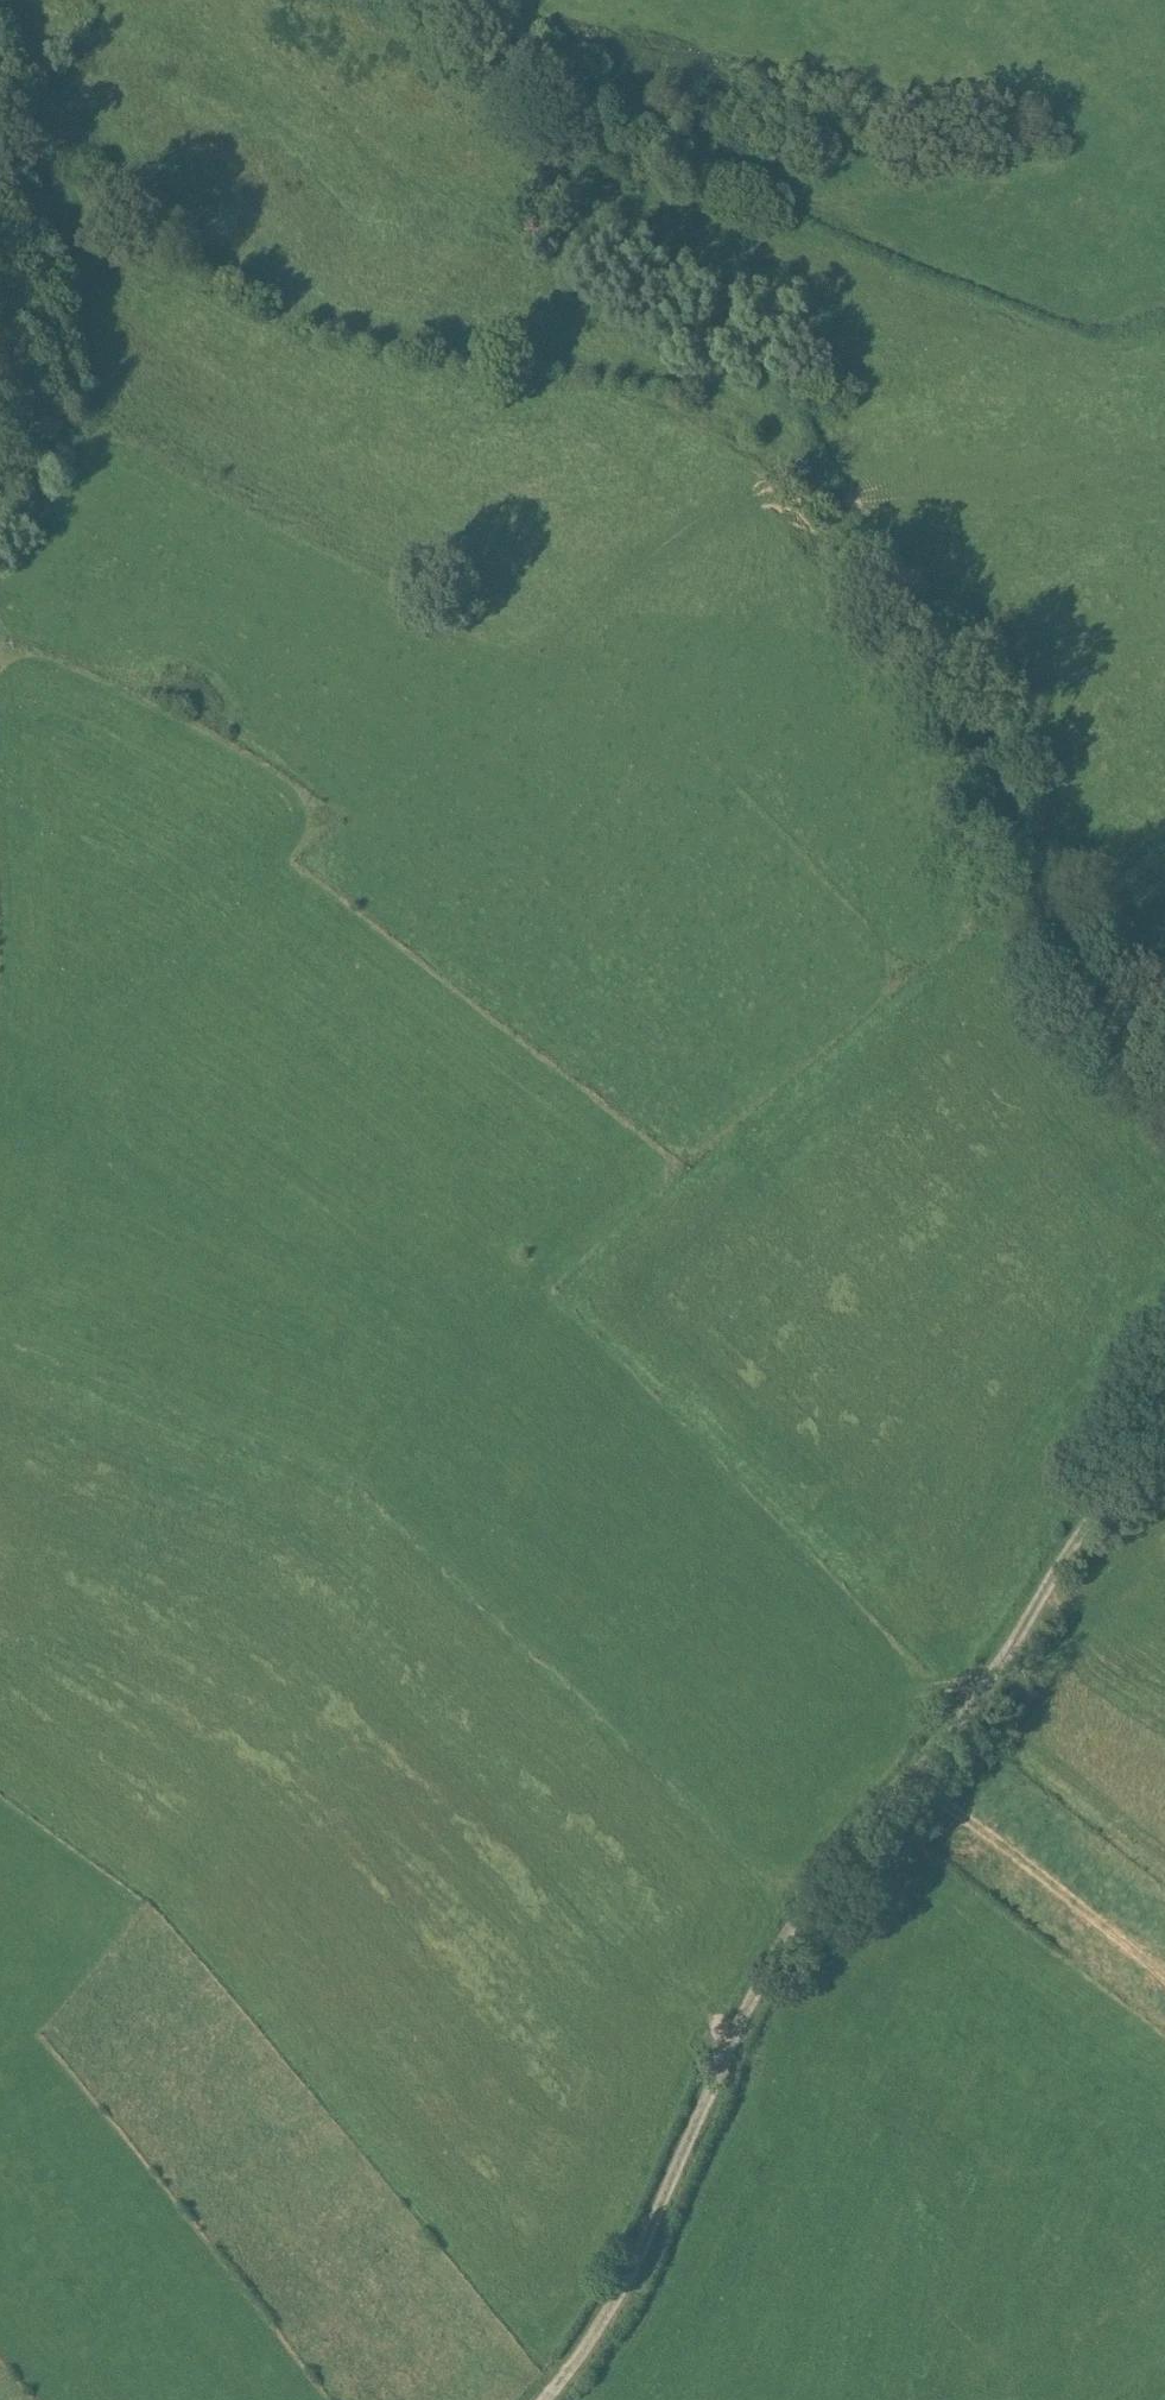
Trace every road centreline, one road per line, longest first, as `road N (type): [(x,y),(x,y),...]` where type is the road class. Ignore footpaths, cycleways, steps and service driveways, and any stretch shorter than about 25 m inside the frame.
road 1 (track): [(544,2399),(611,2307),(781,1940),(988,1680),(1164,1421)]

